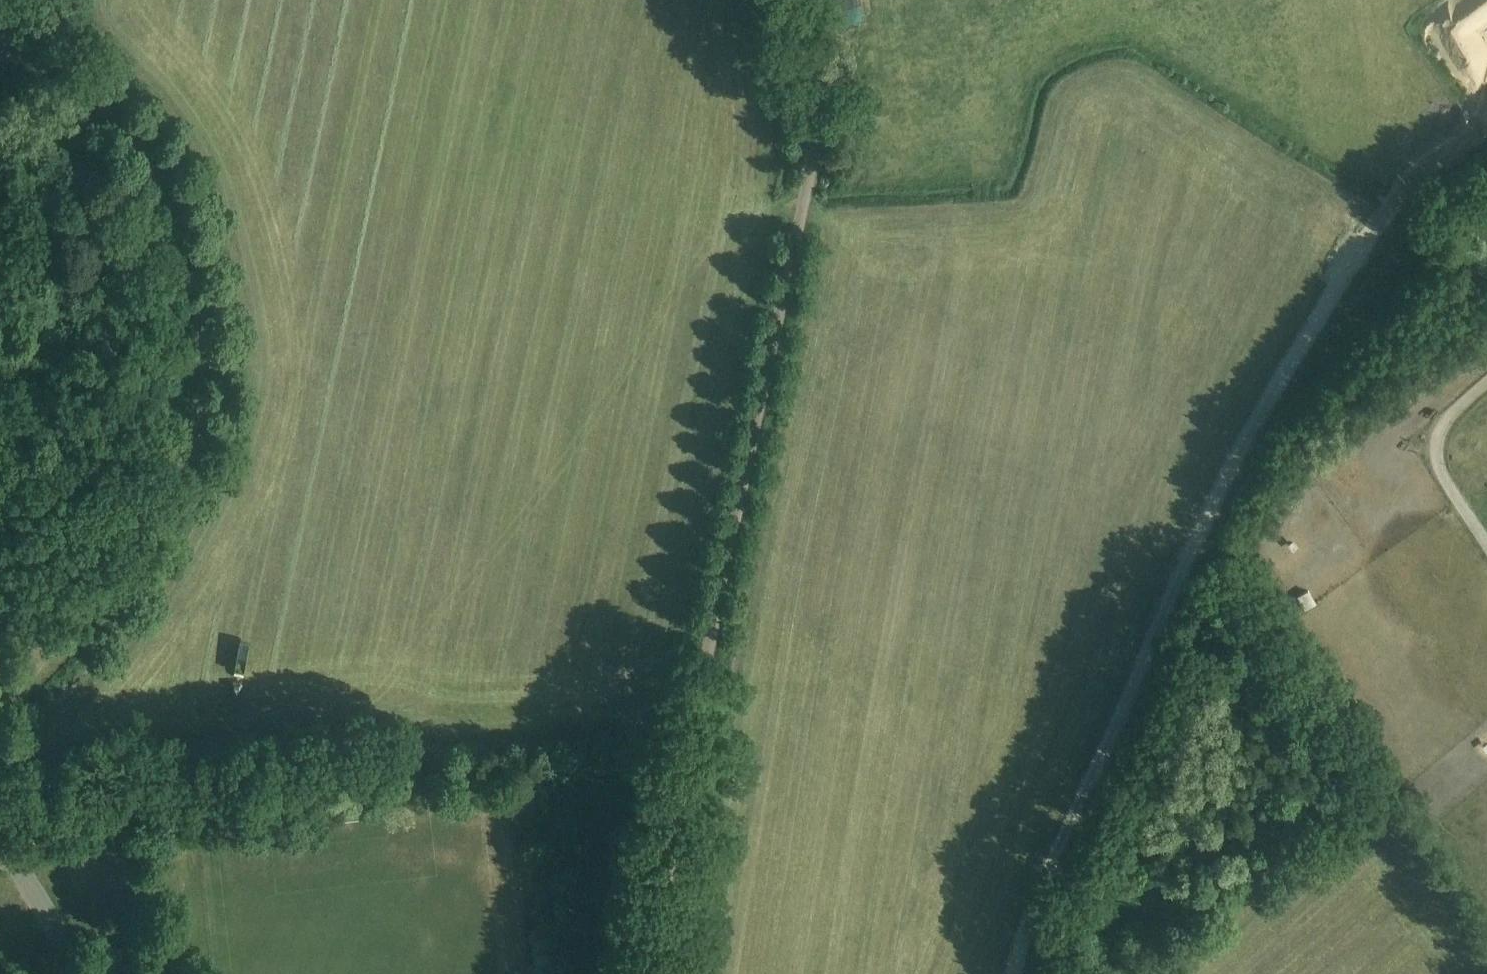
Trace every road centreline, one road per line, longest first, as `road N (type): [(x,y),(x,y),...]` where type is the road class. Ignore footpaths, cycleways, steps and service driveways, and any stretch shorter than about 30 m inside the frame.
road 1 (track): [(650,973),(811,157),(814,104),(800,0)]
road 2 (track): [(1486,542),(1444,476),(1439,450),(1443,429),(1486,386)]
road 3 (unclassified): [(82,973),(0,846)]

